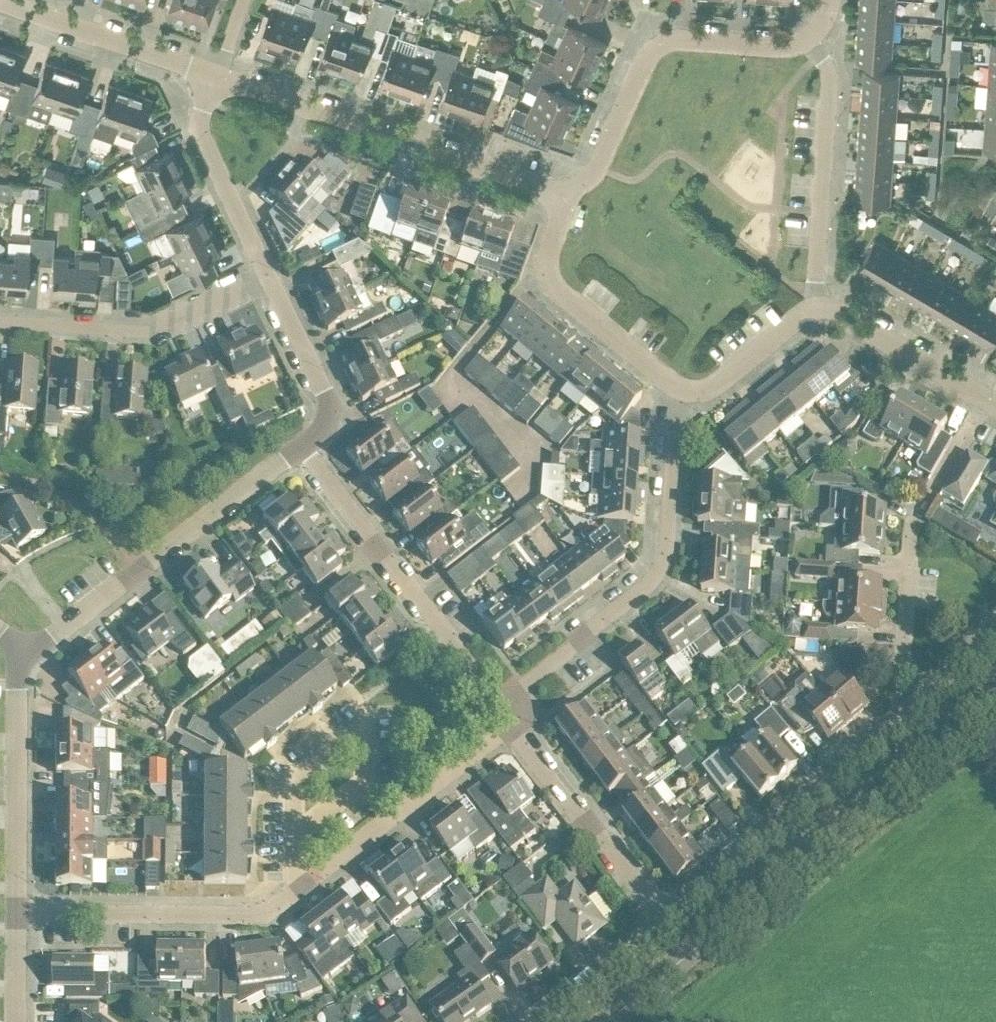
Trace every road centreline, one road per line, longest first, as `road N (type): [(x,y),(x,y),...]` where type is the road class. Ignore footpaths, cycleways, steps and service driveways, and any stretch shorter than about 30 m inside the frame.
road 1 (secondary): [(604,1021),(995,693)]
road 2 (residential): [(507,718),(522,686),(639,592),(665,559),(681,390)]
road 3 (residential): [(568,198),(216,76)]
road 4 (residential): [(18,656),(302,445)]
road 5 (residential): [(668,920),(933,691)]
road 6 (residential): [(507,718),(302,445)]
road 7 (residential): [(808,40),(783,48),(669,41),(657,48),(597,169),(568,198)]
road 8 (residential): [(16,912),(264,914),(305,883)]
road 9 (residential): [(267,274),(149,332),(0,321)]
road 10 (residential): [(817,308),(830,84),(808,40)]
road 11 (residential): [(305,883),(499,735),(507,718)]
road 12 (residential): [(668,920),(507,718)]
road 13 (residential): [(16,912),(18,656)]
road 14 (residential): [(568,198),(548,255),(555,287),(681,390)]
road 15 (residential): [(216,76),(0,2)]
road 16 (residential): [(267,274),(202,141),(216,76)]
road 17 (residential): [(995,406),(844,315),(817,308)]
road 18 (residential): [(933,691),(904,652),(912,532),(924,506)]
road 19 (residential): [(302,445),(321,431),(329,402),(267,274)]
road 20 (residential): [(295,834),(296,782),(358,732),(366,742),(366,780)]
road 21 (residential): [(541,1021),(668,920)]
road 22 (residential): [(681,390),(713,386),(817,308)]

